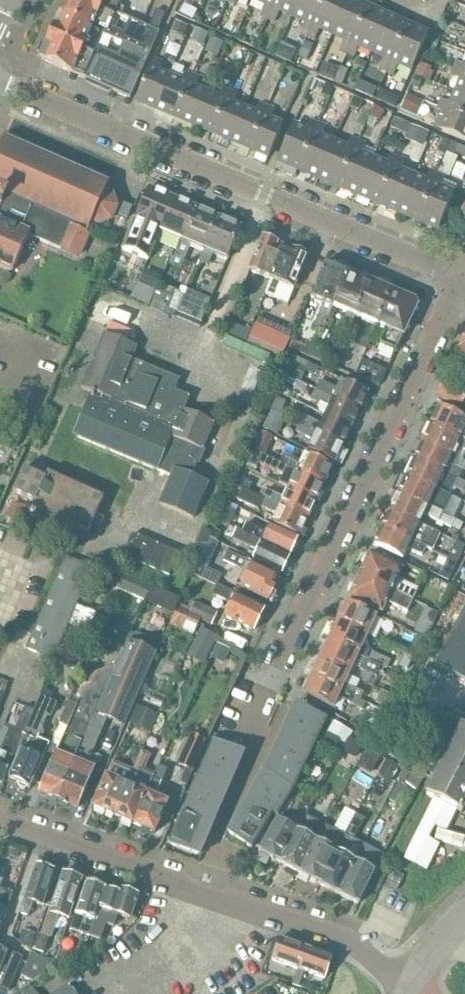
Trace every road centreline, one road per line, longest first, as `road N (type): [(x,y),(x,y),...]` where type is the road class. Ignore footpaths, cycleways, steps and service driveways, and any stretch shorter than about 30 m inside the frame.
road 1 (residential): [(0,82),(456,275)]
road 2 (residential): [(249,723),(456,275)]
road 3 (residential): [(410,980),(352,945),(0,823)]

